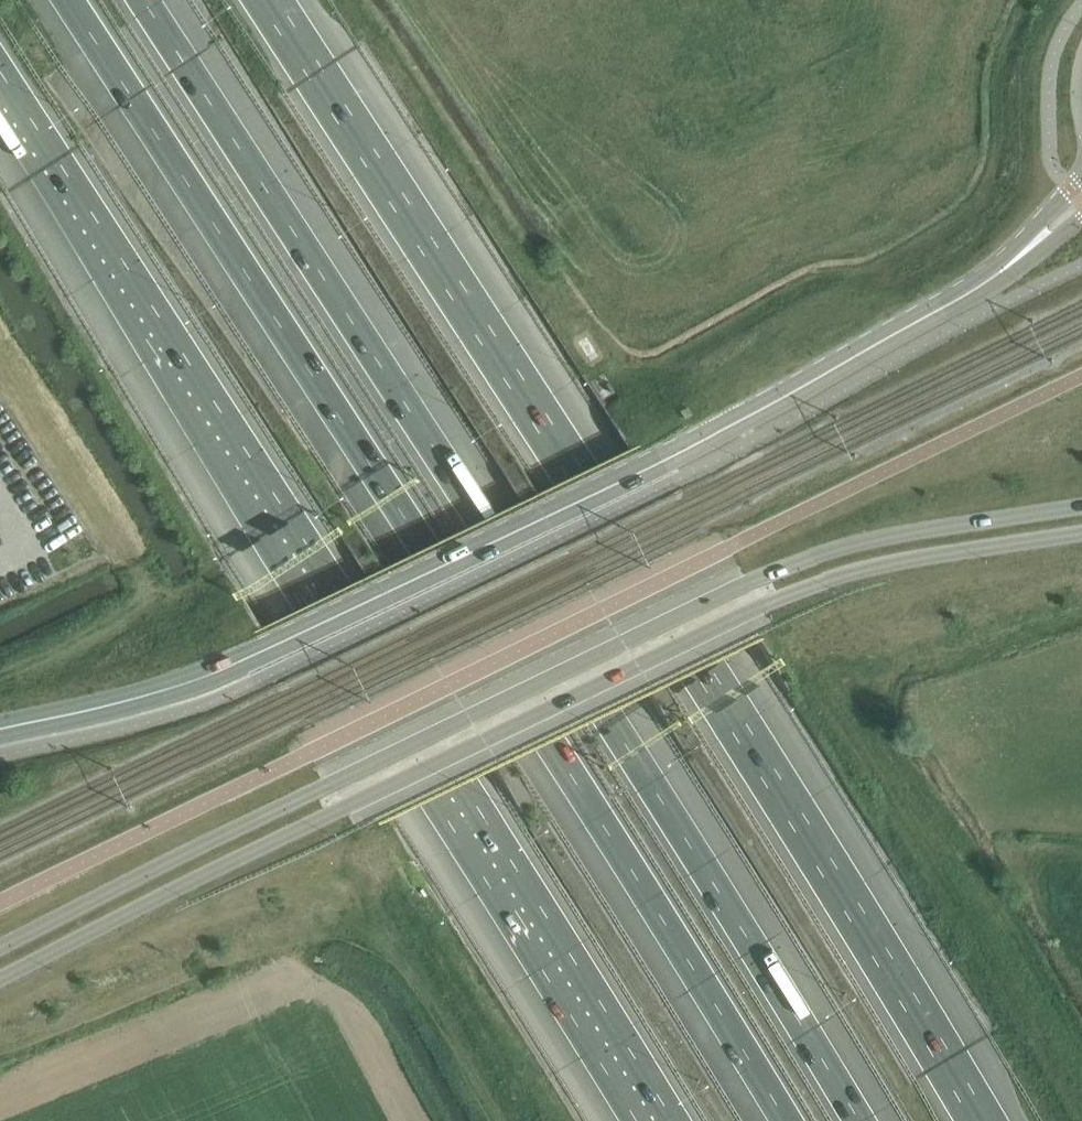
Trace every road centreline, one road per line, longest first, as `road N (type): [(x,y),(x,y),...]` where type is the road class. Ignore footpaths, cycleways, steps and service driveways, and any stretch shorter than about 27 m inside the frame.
road 1 (motorway): [(861,1120),(144,0)]
road 2 (motorway): [(70,0),(628,858),(784,1120)]
road 3 (motorway): [(983,1120),(270,0)]
road 4 (motorway): [(0,89),(655,1120)]
road 5 (tertiary): [(0,983),(779,599),(871,570),(1081,537)]
road 6 (tertiary): [(1081,504),(915,530),(775,570),(0,951)]
road 7 (tertiary): [(645,470),(959,299),(1081,198)]
road 8 (tertiary): [(645,470),(274,646)]
road 9 (tertiary): [(0,732),(182,688),(274,646)]

